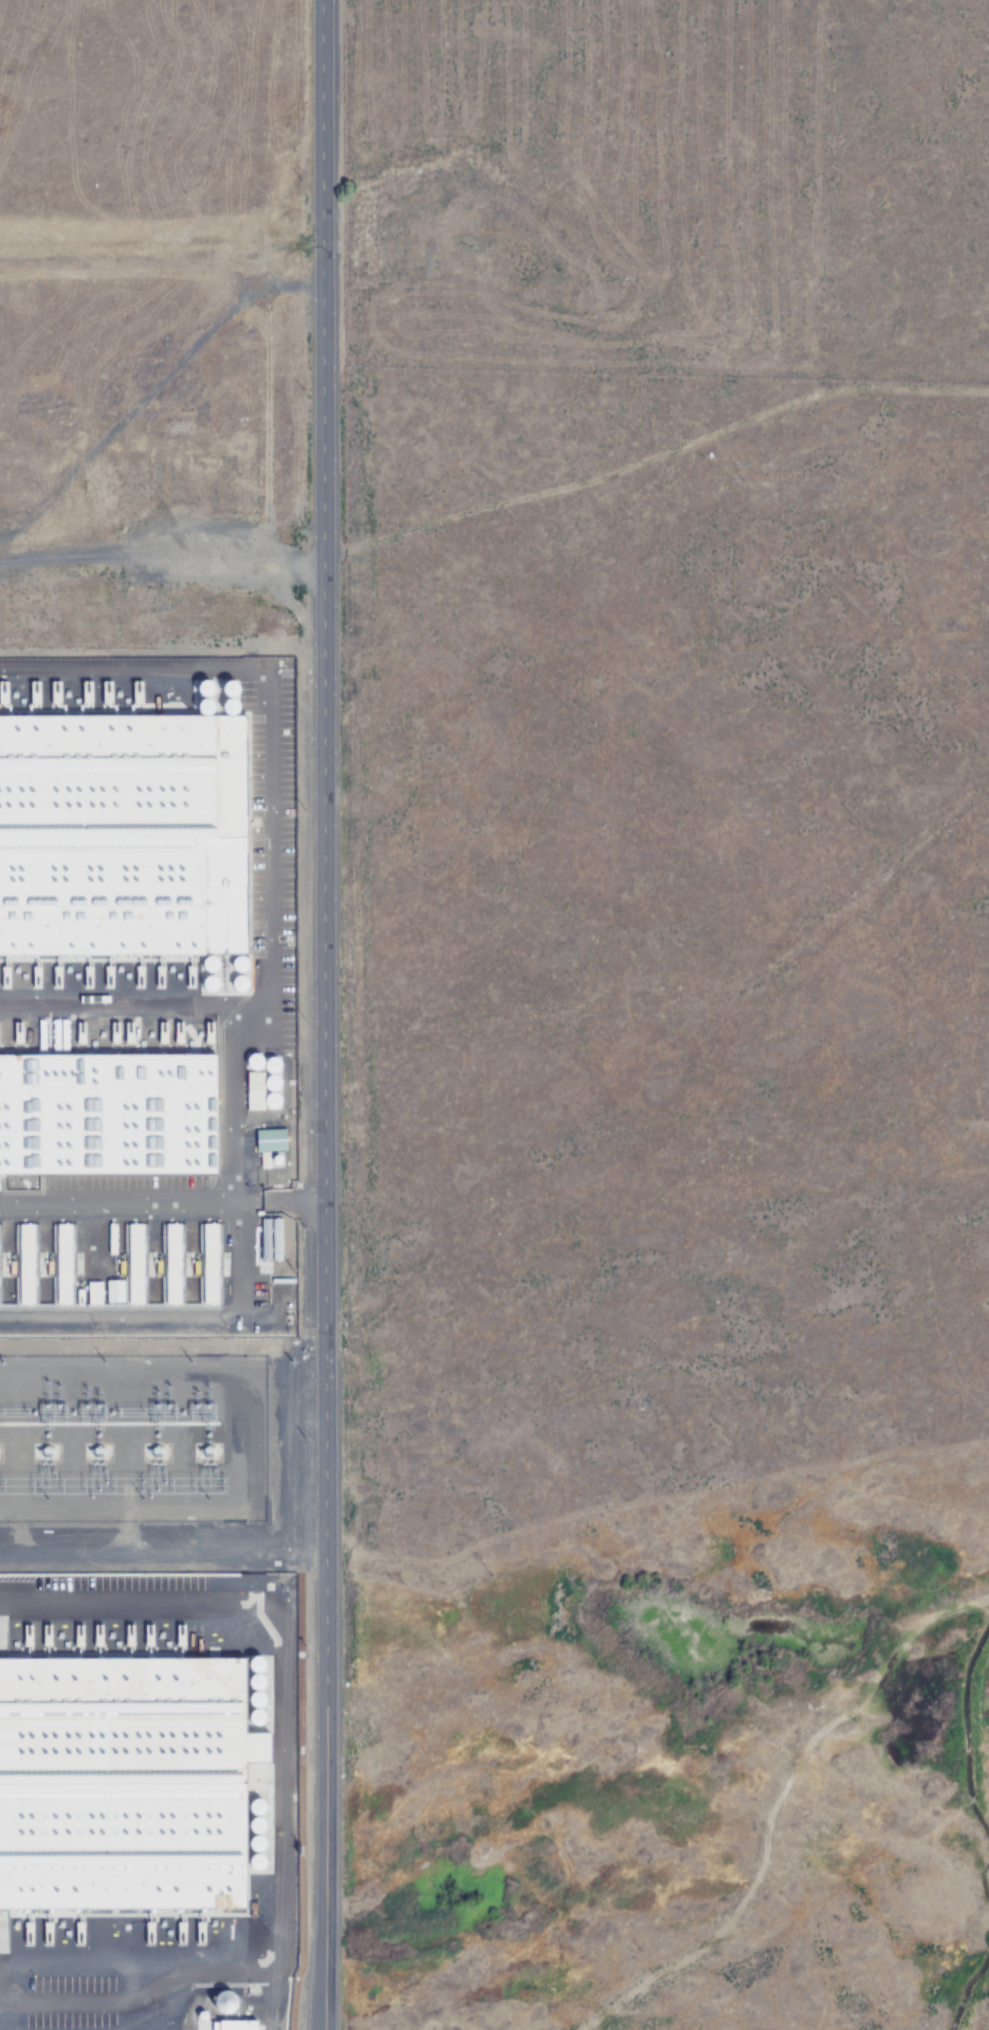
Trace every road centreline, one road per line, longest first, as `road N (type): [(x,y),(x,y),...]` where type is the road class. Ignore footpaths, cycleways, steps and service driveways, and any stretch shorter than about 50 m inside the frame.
road 1 (tertiary): [(326,2029),(322,0)]

